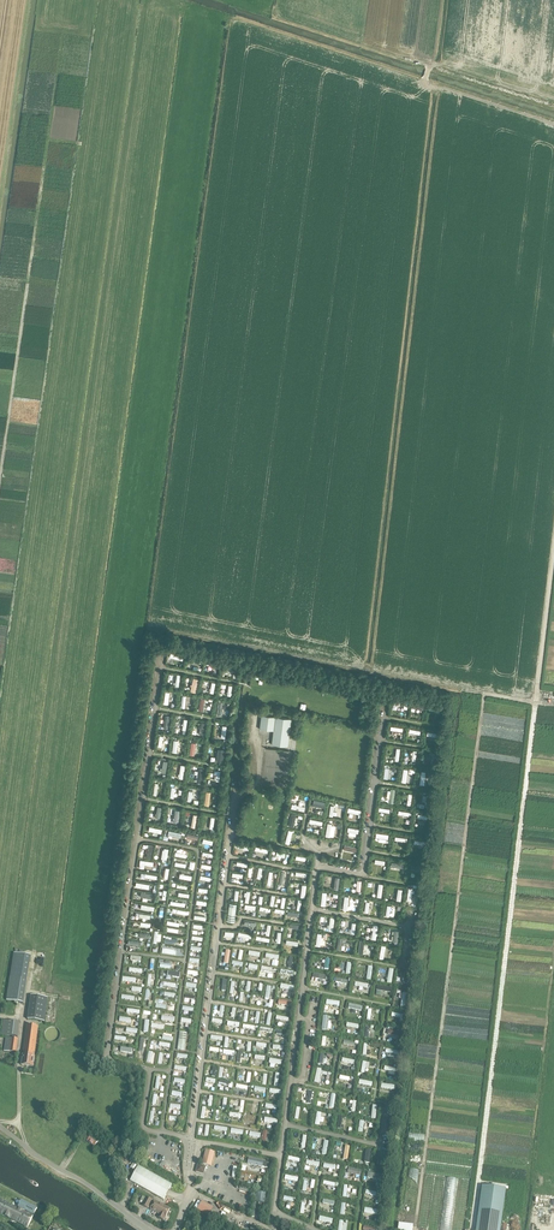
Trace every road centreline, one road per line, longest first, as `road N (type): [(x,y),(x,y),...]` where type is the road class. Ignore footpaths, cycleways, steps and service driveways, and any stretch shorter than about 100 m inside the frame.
road 1 (track): [(471,1229),(553,547)]
road 2 (track): [(0,481),(64,34)]
road 3 (tertiary): [(151,1229),(0,1127)]

